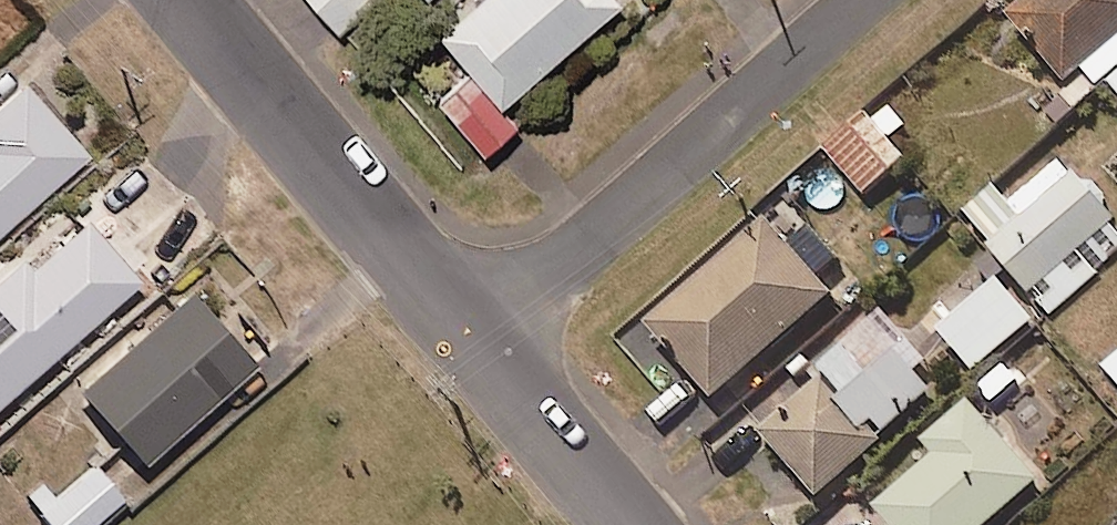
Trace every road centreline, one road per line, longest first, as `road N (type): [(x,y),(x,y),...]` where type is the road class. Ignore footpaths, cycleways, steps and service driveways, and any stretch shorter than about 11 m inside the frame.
road 1 (residential): [(860,0),(472,335)]
road 2 (tertiary): [(184,0),(472,335)]
road 3 (tertiary): [(472,335),(639,524)]

